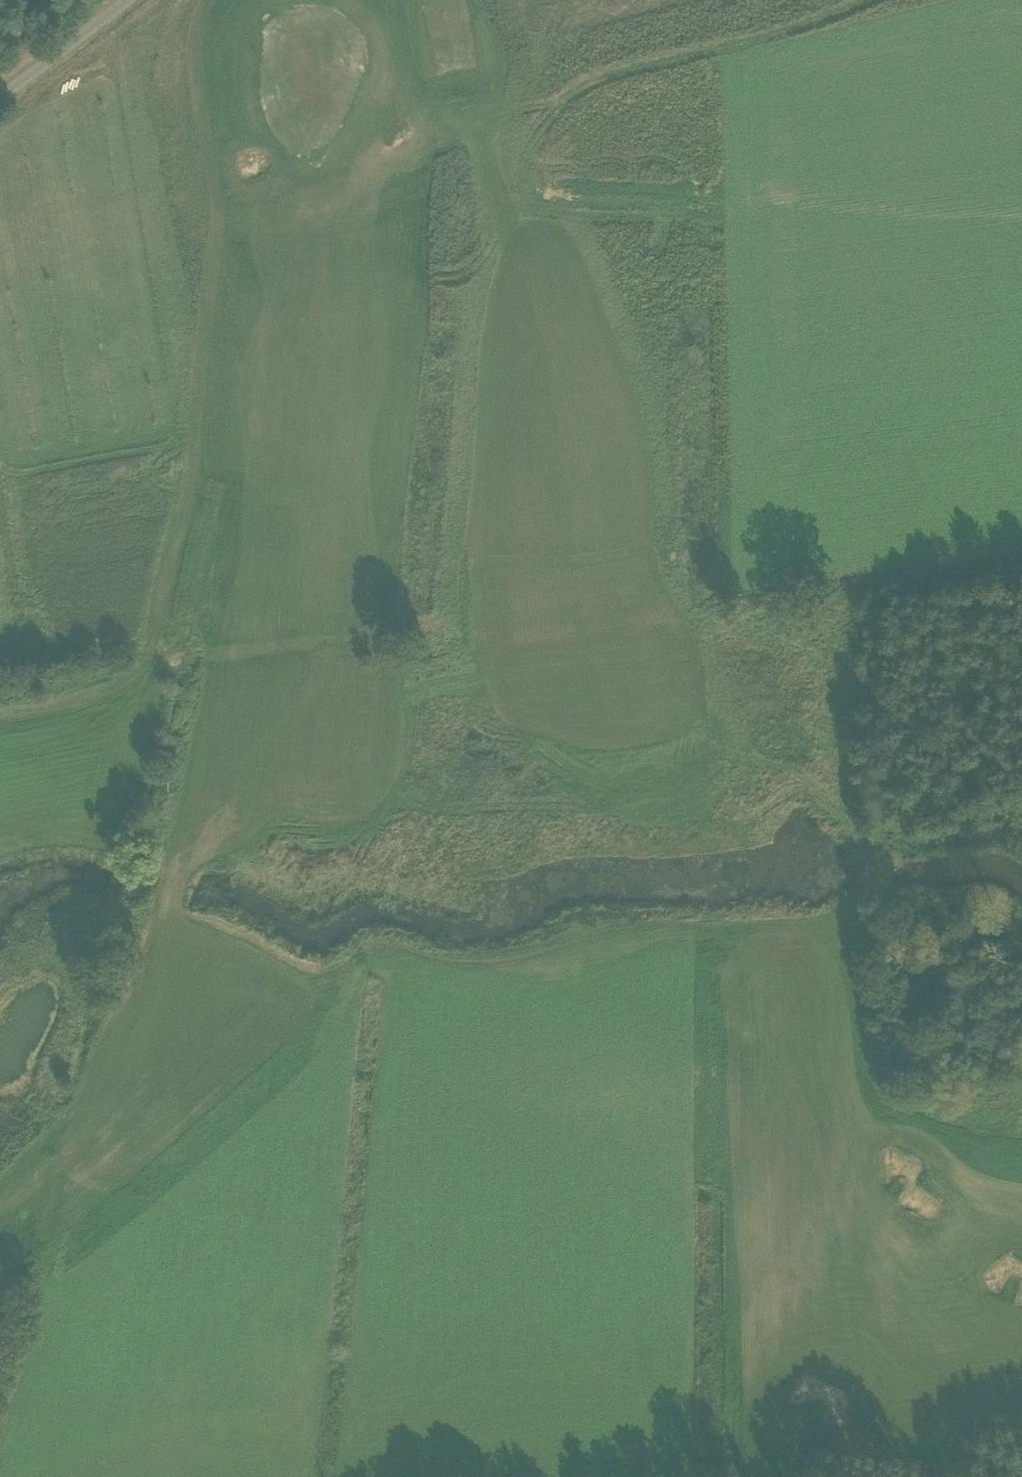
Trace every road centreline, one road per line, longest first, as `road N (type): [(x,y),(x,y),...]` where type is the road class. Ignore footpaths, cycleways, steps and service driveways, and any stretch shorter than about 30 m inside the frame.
road 1 (unclassified): [(0,97),(124,0)]

